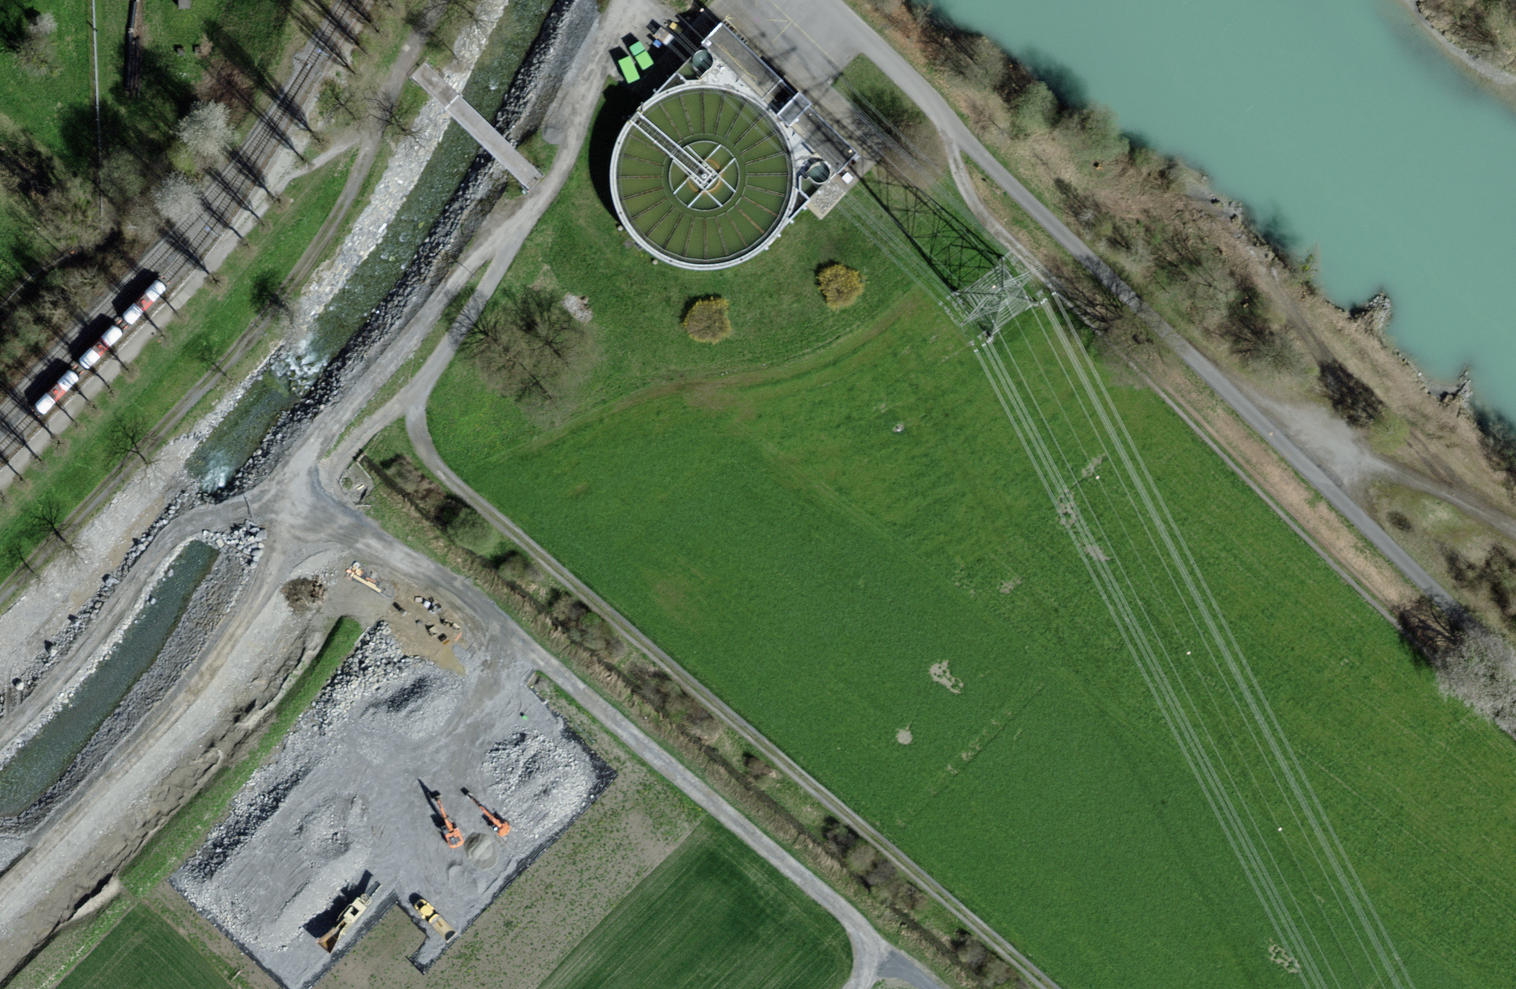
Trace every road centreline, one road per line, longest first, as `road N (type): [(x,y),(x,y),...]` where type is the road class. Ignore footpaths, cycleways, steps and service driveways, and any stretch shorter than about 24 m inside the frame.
road 1 (track): [(867,953),(858,929),(832,901),(485,613),(331,512),(331,480),(356,443),(425,385),(564,176),(637,0)]
road 2 (track): [(829,0),(1515,668)]
road 3 (track): [(1050,988),(440,472),(419,437),(416,394)]
road 4 (track): [(952,123),(960,175),(986,219),(1515,730)]
road 5 (track): [(541,204),(0,767)]
road 6 (track): [(0,596),(264,321),(364,165),(363,132)]

